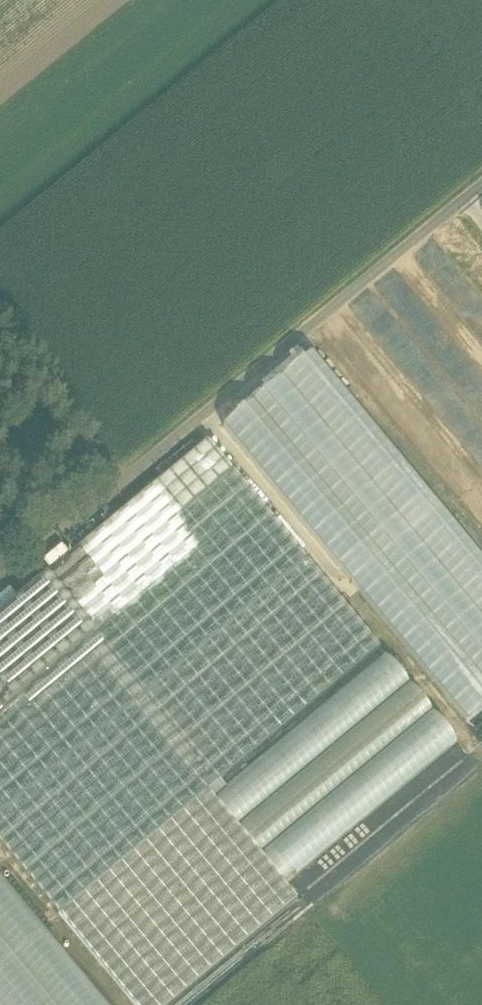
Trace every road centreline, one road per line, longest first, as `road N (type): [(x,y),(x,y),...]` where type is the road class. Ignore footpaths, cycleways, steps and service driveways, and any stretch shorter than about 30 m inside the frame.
road 1 (track): [(481,185),(0,586)]

